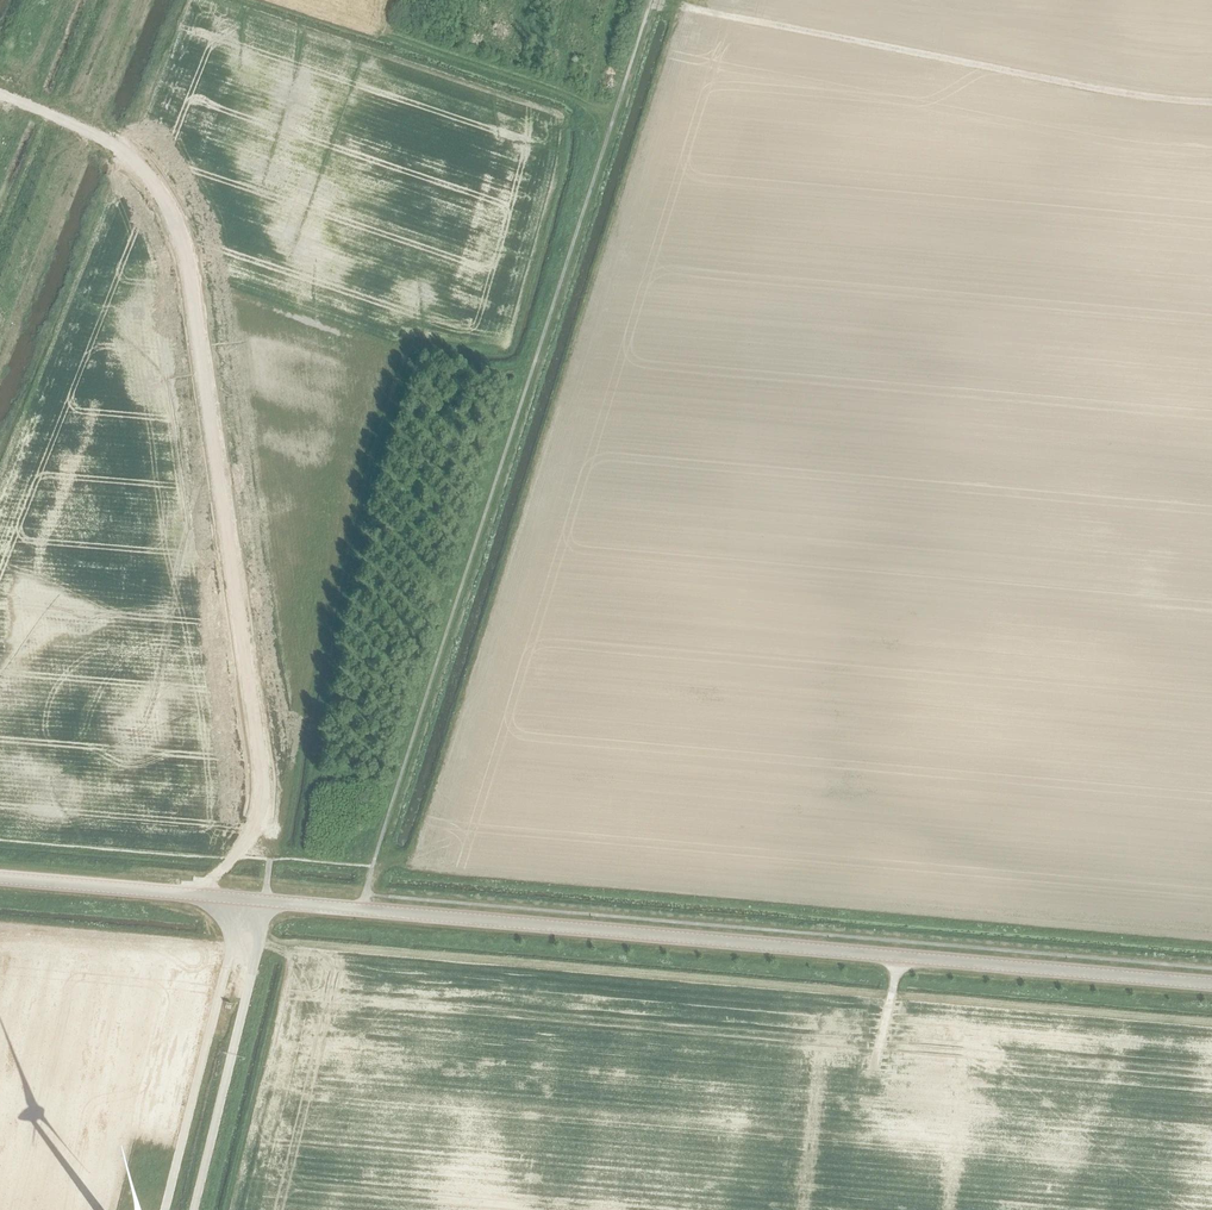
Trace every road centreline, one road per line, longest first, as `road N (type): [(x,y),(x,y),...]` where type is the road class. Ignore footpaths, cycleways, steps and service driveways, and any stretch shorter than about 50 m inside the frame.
road 1 (secondary): [(1211,980),(0,874)]

